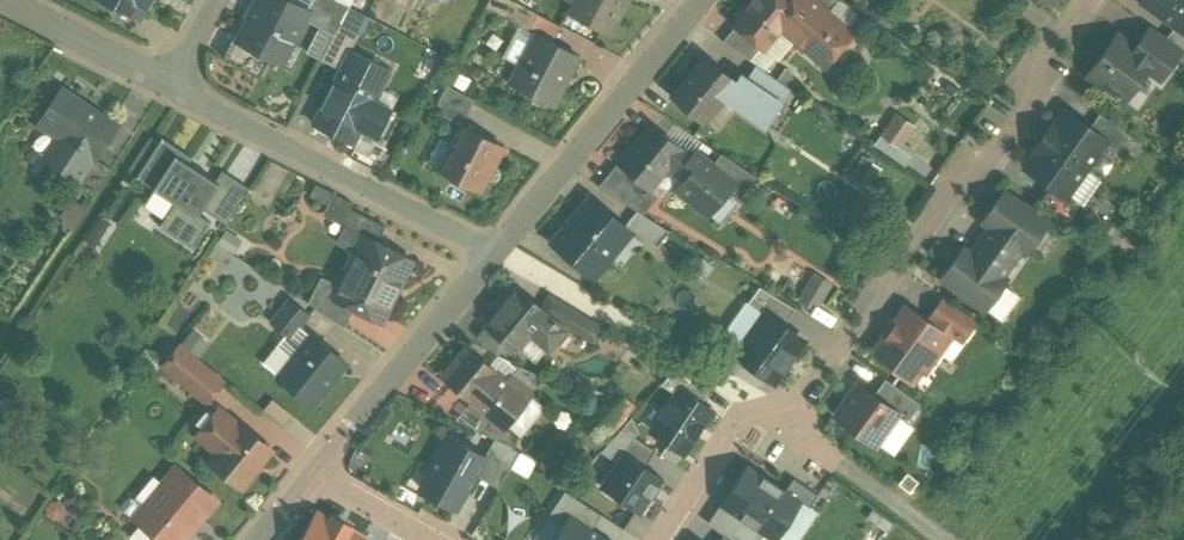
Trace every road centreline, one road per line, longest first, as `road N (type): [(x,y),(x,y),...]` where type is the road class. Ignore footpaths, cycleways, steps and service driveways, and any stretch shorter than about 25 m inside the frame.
road 1 (residential): [(1089,0),(813,381),(776,416)]
road 2 (residential): [(168,86),(494,252)]
road 3 (residential): [(706,0),(494,252)]
road 4 (residential): [(494,252),(318,471)]
road 5 (residential): [(0,5),(168,86)]
road 6 (residential): [(662,539),(735,432),(776,416)]
road 7 (residential): [(318,471),(437,539)]

